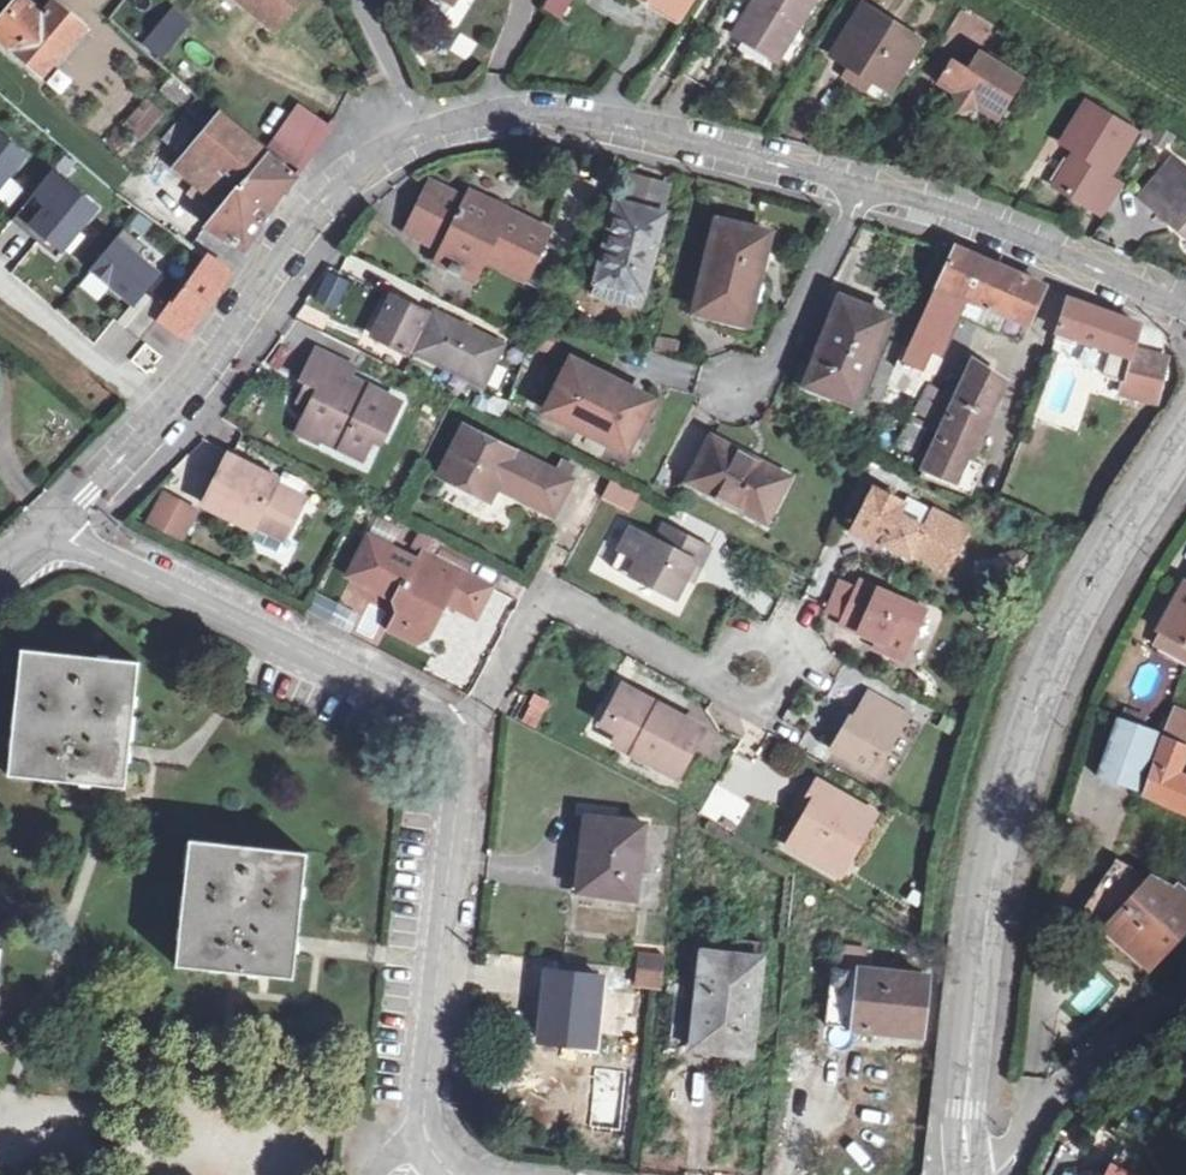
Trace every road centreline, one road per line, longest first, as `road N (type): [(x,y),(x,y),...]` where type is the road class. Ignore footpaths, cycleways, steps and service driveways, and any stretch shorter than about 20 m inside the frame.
road 1 (residential): [(54,533),(167,411),(311,223),(354,180),(419,137),(480,119),(540,114),(639,129),(863,187),(986,225),(1185,313)]
road 2 (secondary): [(1185,441),(1093,589),(1021,757),(979,988),(967,1167)]
road 3 (residential): [(54,533),(473,727)]
road 4 (residential): [(473,727),(430,1093),(428,1129),(442,1156)]
road 5 (residential): [(473,727),(537,607),(571,598),(720,671),(755,668)]
road 6 (residential): [(967,1167),(991,1162),(1185,985)]

